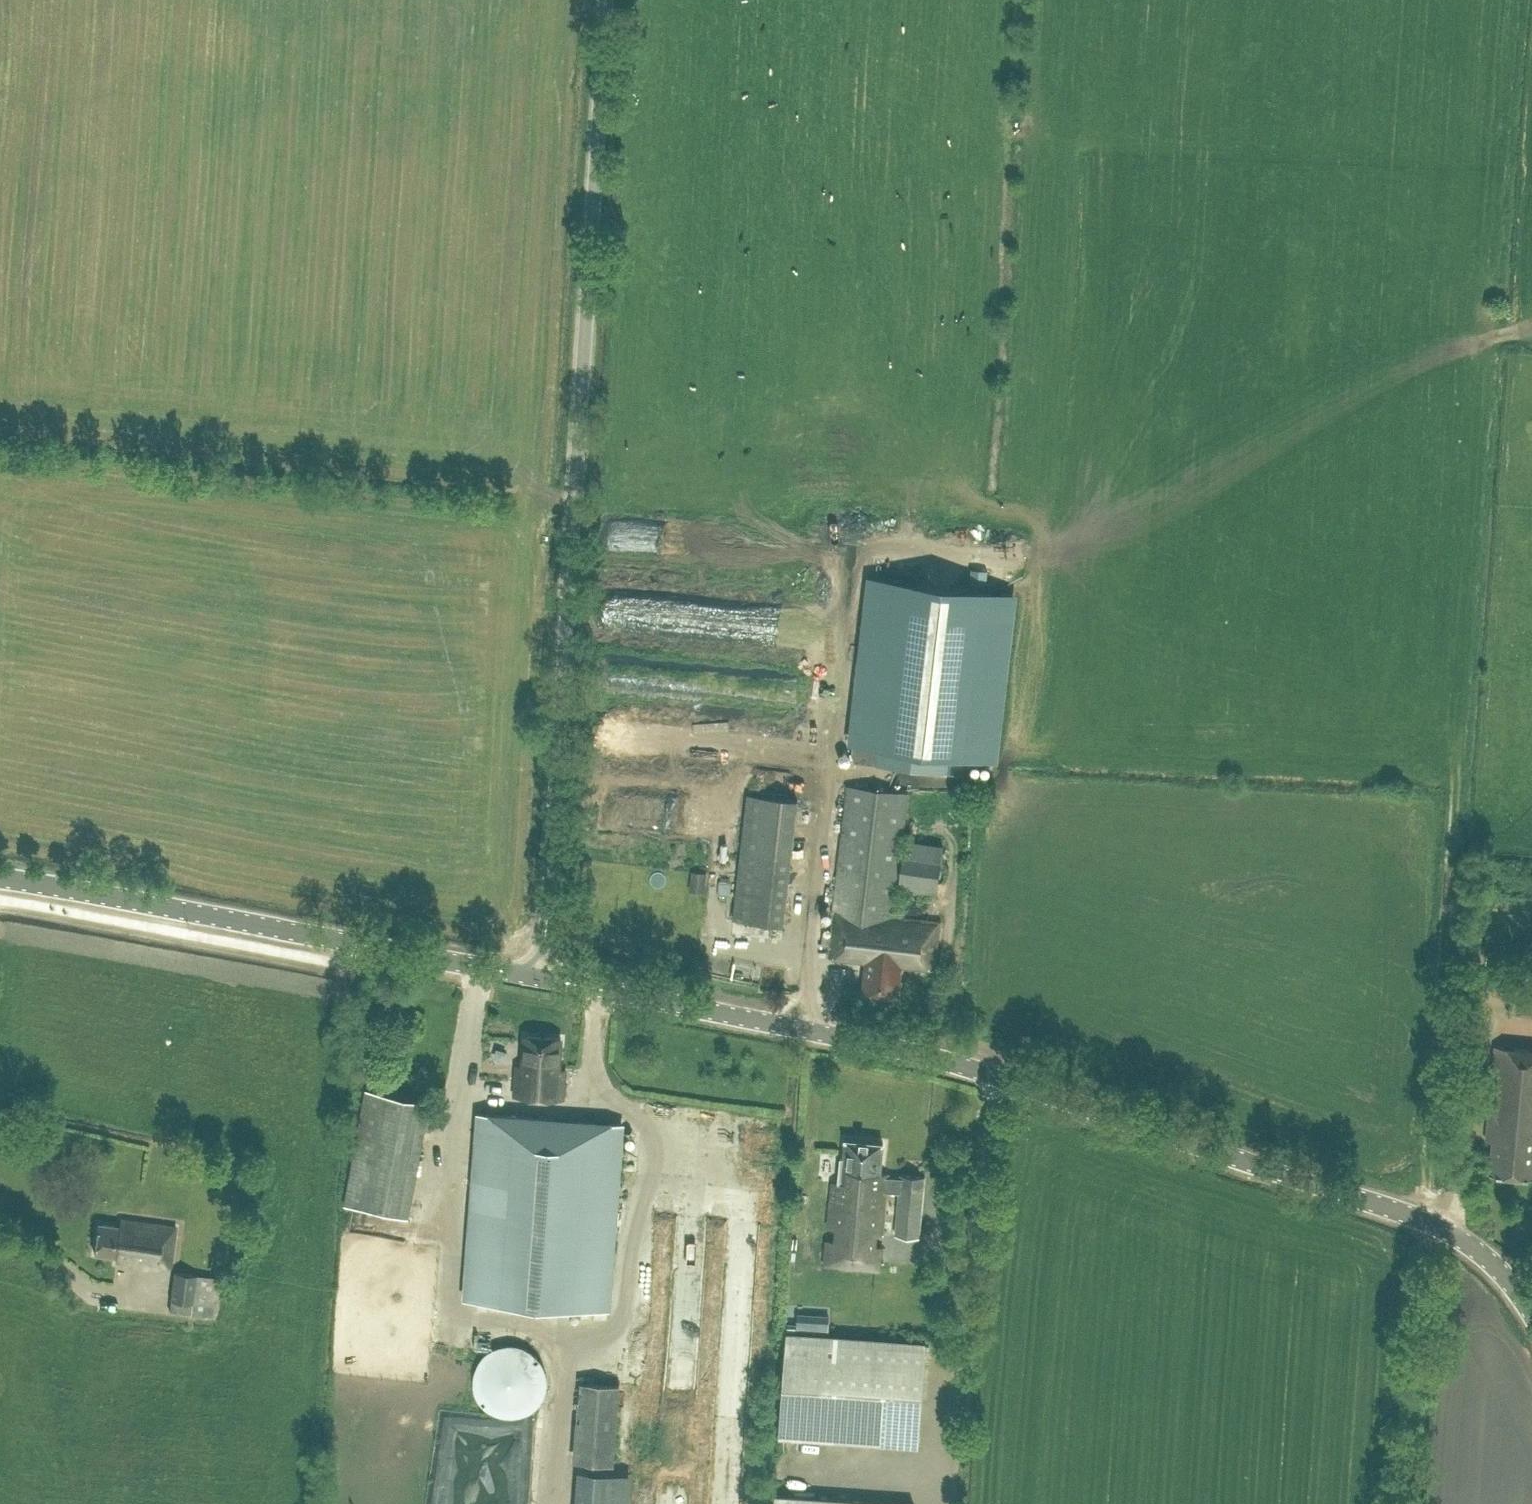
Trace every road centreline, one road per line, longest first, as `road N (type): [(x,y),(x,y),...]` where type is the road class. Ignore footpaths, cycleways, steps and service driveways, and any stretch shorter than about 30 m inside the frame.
road 1 (tertiary): [(1531,1308),(1500,1267),(1423,1216),(999,1079),(808,1027),(542,974)]
road 2 (tertiary): [(542,974),(606,0)]
road 3 (tertiary): [(542,974),(0,877)]

